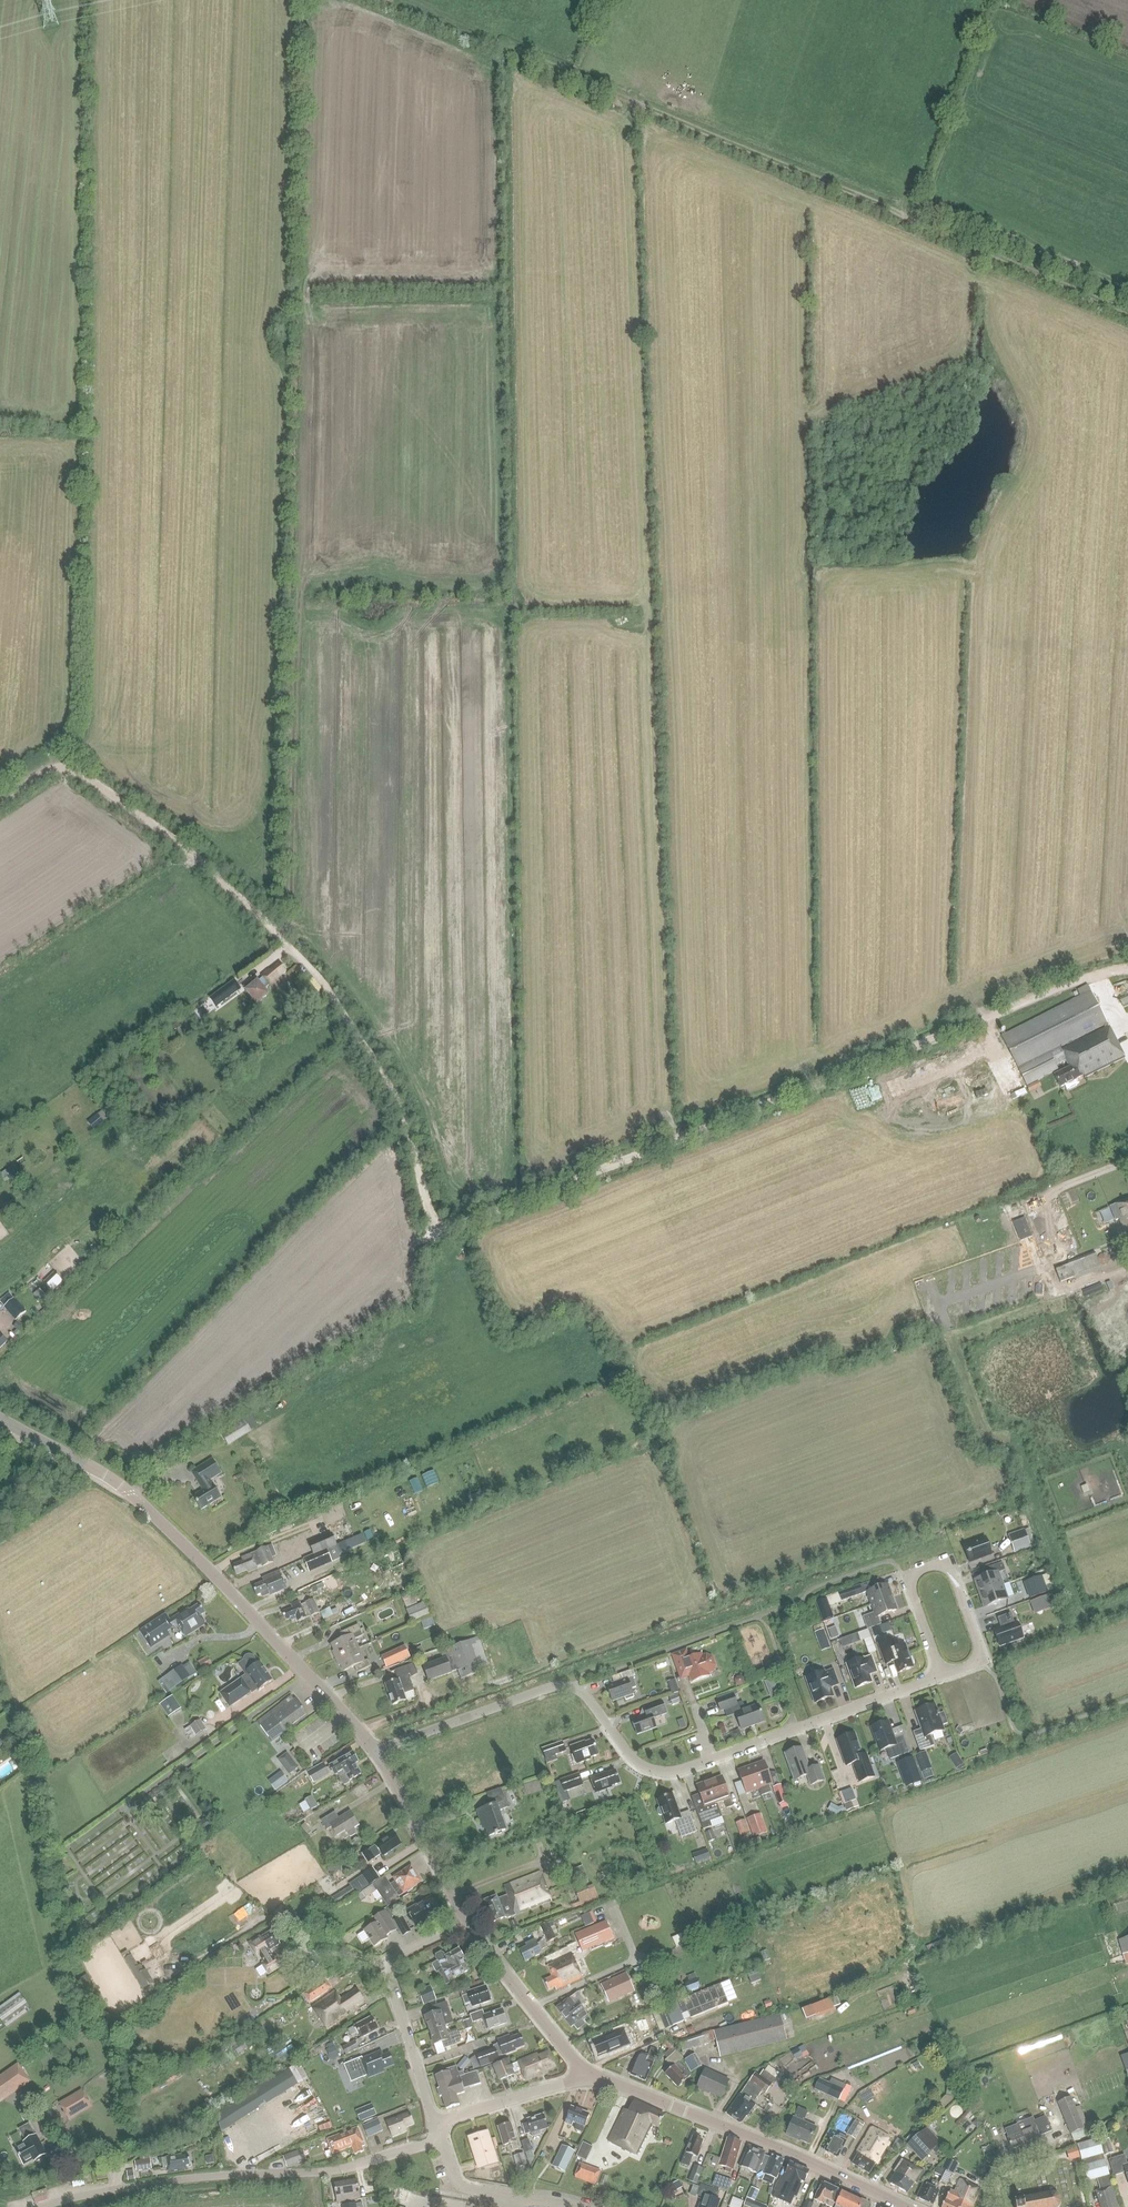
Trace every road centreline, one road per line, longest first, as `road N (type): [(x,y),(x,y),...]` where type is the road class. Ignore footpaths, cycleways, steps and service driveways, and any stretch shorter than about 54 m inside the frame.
road 1 (track): [(0,801),(59,763),(154,829),(259,917),(343,1008),(402,1121),(436,1220),(1101,973),(1127,970)]
road 2 (tertiary): [(0,1419),(114,1480),(149,1510),(376,1752)]
road 3 (unclassified): [(37,2206),(166,2180),(333,2171),(440,2139)]
road 4 (residential): [(712,1760),(681,1770),(644,1766),(586,1696),(568,1687),(376,1752)]
road 5 (tertiary): [(587,2072),(908,2206)]
road 6 (residential): [(435,2124),(386,1961),(466,1919)]
road 7 (residential): [(942,1675),(712,1760)]
road 8 (residential): [(942,1675),(913,1592),(916,1577),(931,1567),(954,1578),(979,1644),(971,1665)]
road 9 (track): [(1127,1264),(1055,1291),(1040,1269),(940,1305)]
road 10 (tertiary): [(466,1919),(587,2072)]
road 11 (tertiary): [(376,1752),(466,1919)]
road 12 (unclassified): [(435,2124),(587,2072)]
road 13 (track): [(1127,1162),(1048,1195),(1050,1234)]

